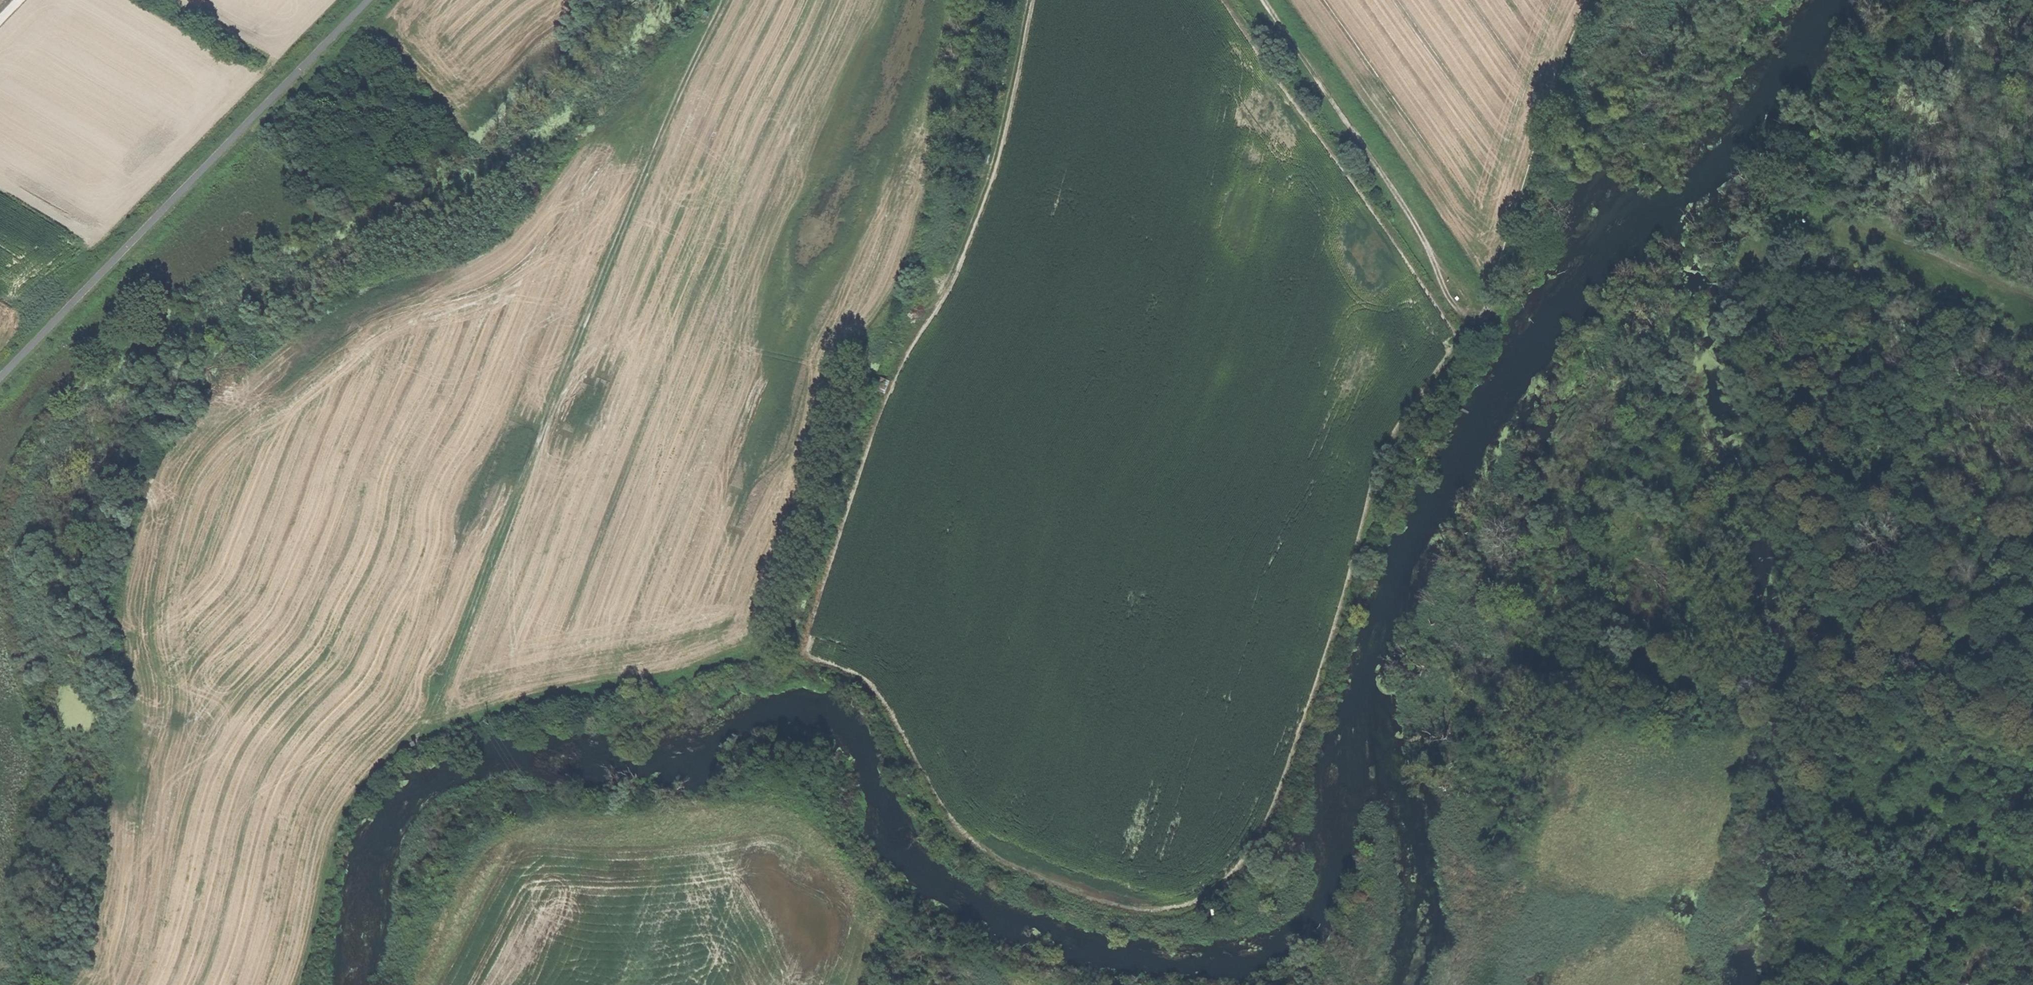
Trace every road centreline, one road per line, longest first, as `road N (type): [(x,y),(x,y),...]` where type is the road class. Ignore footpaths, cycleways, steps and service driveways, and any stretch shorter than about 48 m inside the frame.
road 1 (track): [(728,0),(673,110),(434,711),(344,814),(299,984)]
road 2 (track): [(0,380),(370,0)]
road 3 (track): [(1256,0),(1475,322)]
road 4 (track): [(2032,299),(1879,230),(1843,224),(1759,243)]
road 5 (track): [(965,276),(1042,0)]

